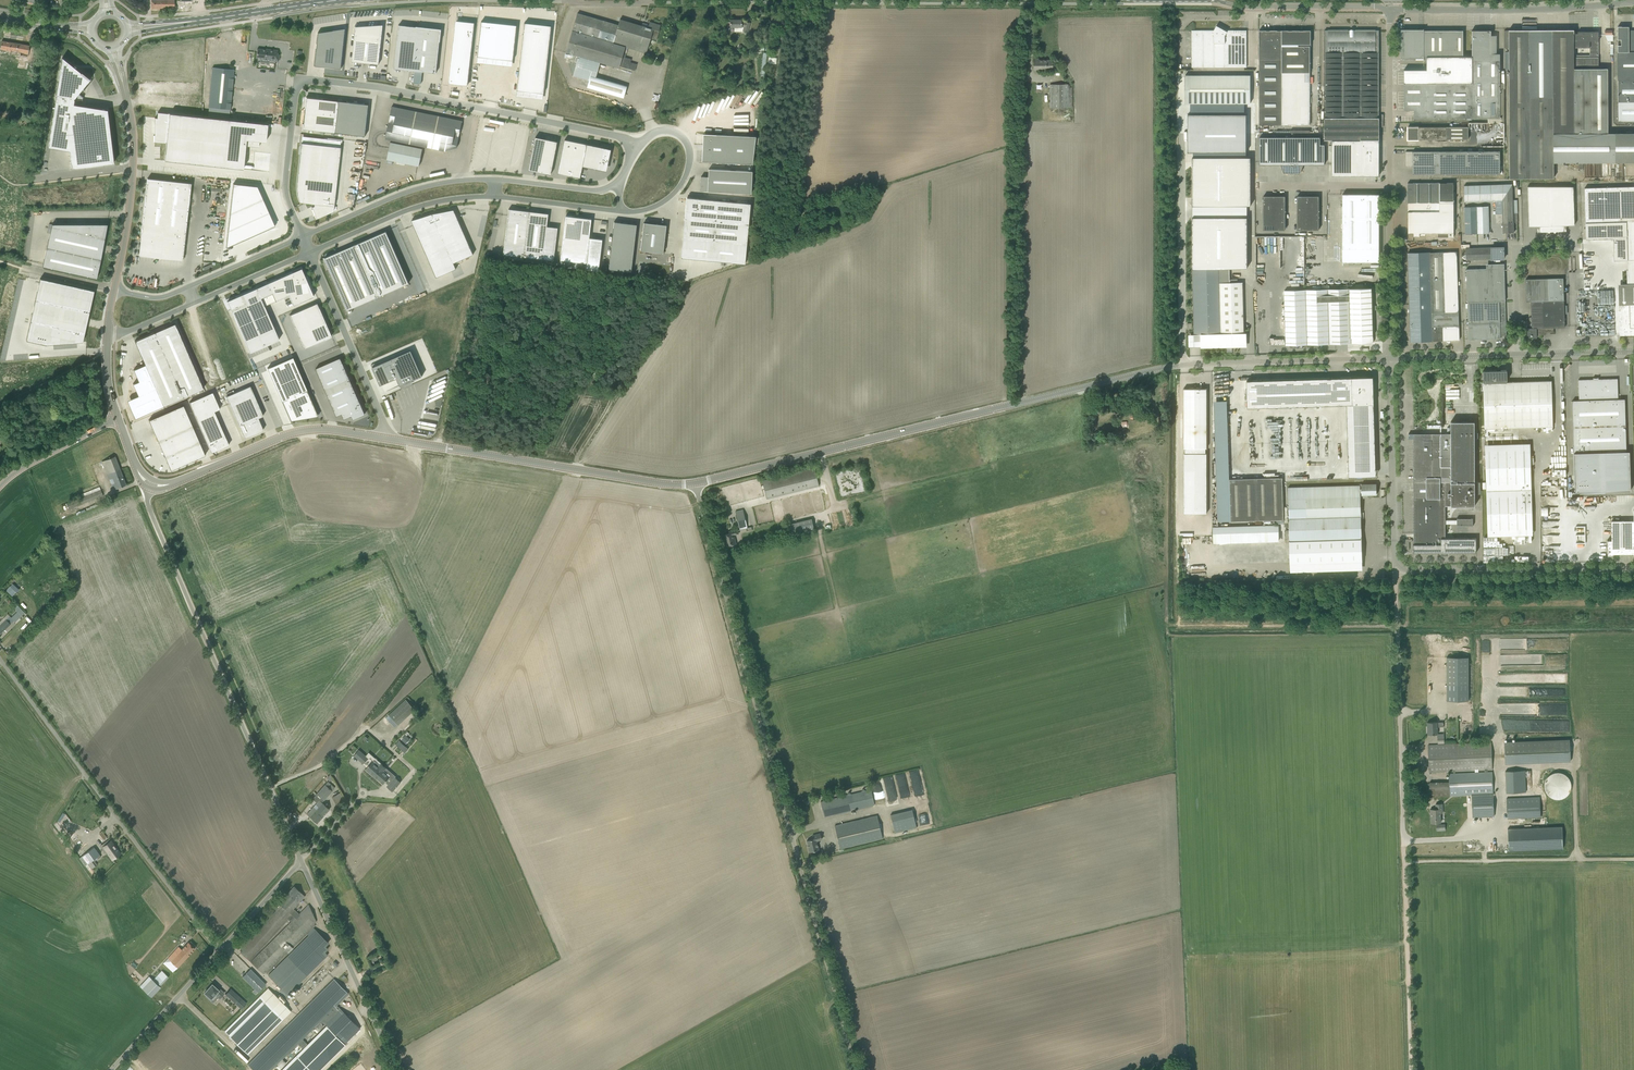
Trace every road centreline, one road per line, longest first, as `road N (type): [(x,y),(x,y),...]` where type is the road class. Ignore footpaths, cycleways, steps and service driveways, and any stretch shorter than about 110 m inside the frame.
road 1 (unclassified): [(694,483),(1170,366),(1389,359)]
road 2 (unclassified): [(856,1069),(694,483)]
road 3 (unclassified): [(302,237),(285,191),(297,86),(305,80),(423,96),(637,147)]
road 4 (track): [(1411,1069),(1404,863),(1633,859)]
road 5 (unclassified): [(303,860),(148,504),(149,488)]
road 6 (unclassified): [(219,950),(0,661)]
road 7 (unclassified): [(382,437),(694,483)]
road 8 (unclassified): [(1404,863),(1395,570)]
road 9 (unclassified): [(1389,10),(1633,2)]
road 10 (unclassified): [(1395,570),(1633,569)]
road 11 (unclassified): [(398,1069),(303,860)]
road 12 (unclassified): [(172,484),(291,432),(382,437)]
road 13 (unclassified): [(1395,570),(1389,359)]
road 14 (tertiary): [(124,84),(134,173),(115,289)]
road 15 (unclassified): [(497,179),(396,195),(302,237)]
road 16 (unclassified): [(382,437),(383,422),(310,253)]
road 17 (unclassified): [(310,253),(402,211),(494,197)]
road 18 (unclassified): [(1389,186),(1389,10)]
road 19 (unclassified): [(1216,0),(1389,10)]
road 20 (unclassified): [(1389,359),(1389,186)]
road 21 (unclassified): [(623,211),(660,204),(687,174),(688,147),(678,133),(653,133),(637,147)]
road 22 (unclassified): [(1517,354),(1517,253),(1584,247)]
road 23 (unclassified): [(110,1069),(219,950)]
road 24 (tertiary): [(0,488),(116,418)]
road 25 (unclassified): [(494,197),(623,211)]
road 26 (unclassified): [(1389,186),(1260,186)]
road 27 (unclassified): [(1389,359),(1517,354)]
road 28 (unclassified): [(219,950),(303,860)]
road 29 (unclassified): [(198,301),(310,253)]
road 30 (unclassified): [(617,184),(592,190),(497,179)]
road 31 (unclassified): [(302,237),(191,285)]

